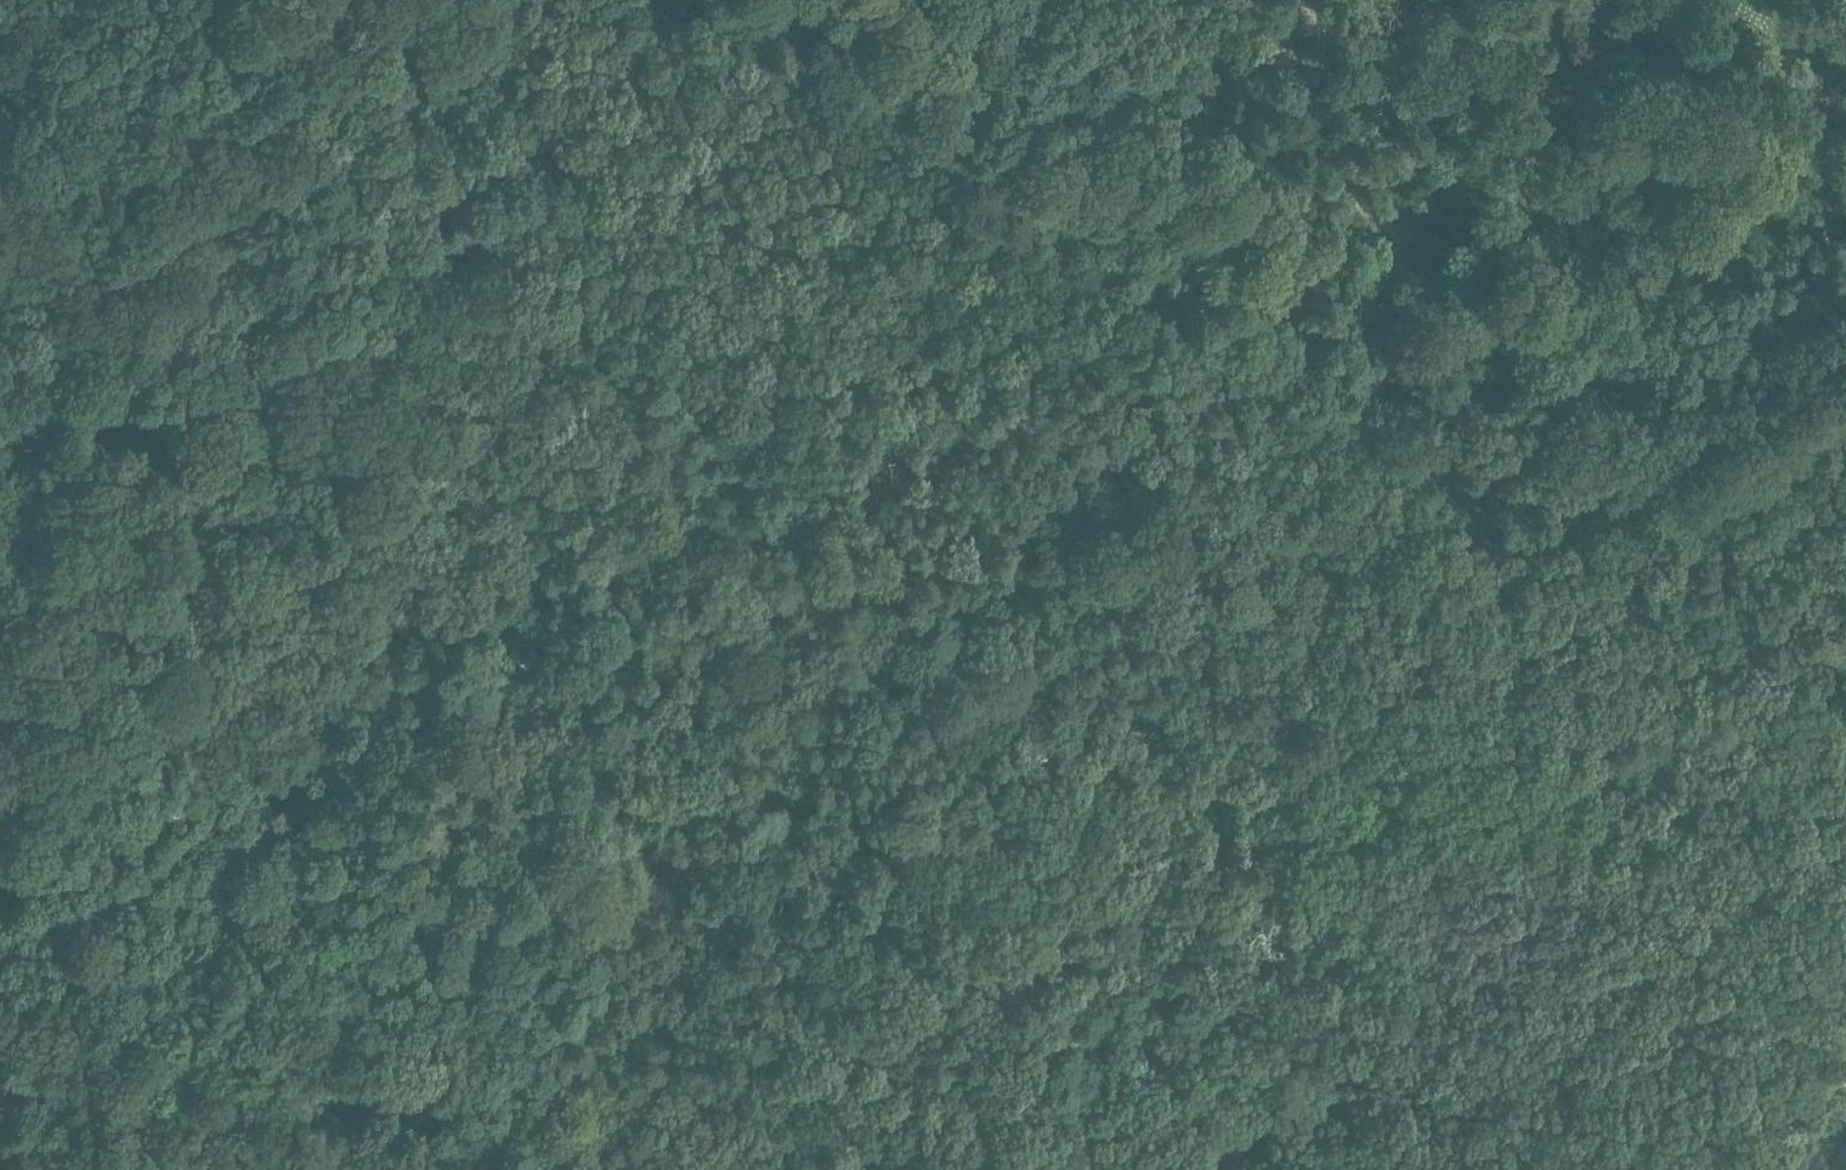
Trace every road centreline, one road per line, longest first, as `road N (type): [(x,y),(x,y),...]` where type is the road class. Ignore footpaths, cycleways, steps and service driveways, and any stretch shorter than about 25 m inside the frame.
road 1 (track): [(779,0),(1530,531)]
road 2 (track): [(1553,521),(1845,334)]

